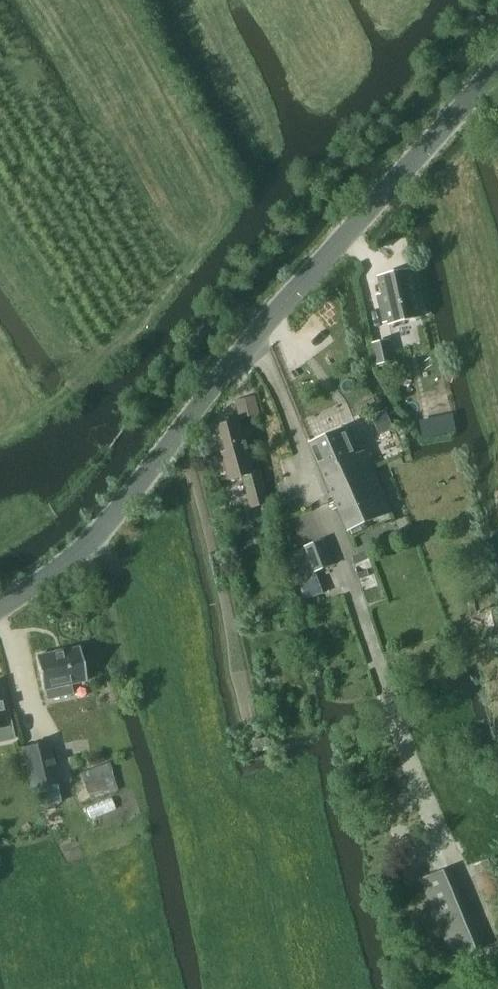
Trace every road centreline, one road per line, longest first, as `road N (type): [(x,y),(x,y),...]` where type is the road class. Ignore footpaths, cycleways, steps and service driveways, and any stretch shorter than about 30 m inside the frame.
road 1 (tertiary): [(0,608),(86,547),(239,355),(497,65)]

